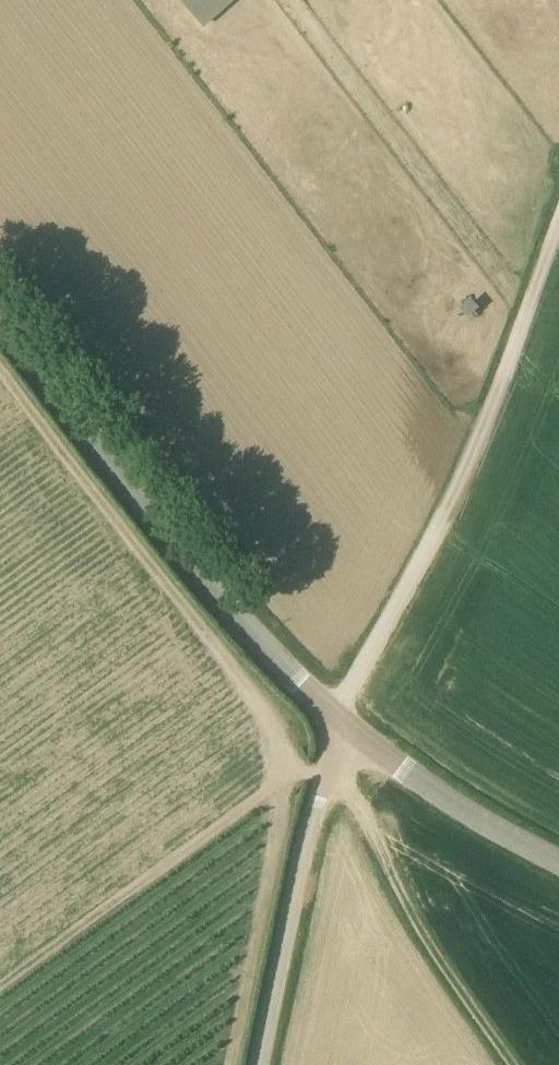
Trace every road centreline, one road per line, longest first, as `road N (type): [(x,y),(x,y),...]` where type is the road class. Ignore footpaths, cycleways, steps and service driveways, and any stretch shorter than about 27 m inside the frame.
road 1 (track): [(558,224),(478,447),(338,716),(346,781),(454,991),(510,1064)]
road 2 (tertiary): [(338,716),(212,591),(0,309)]
road 3 (unclassified): [(258,1064),(338,716)]
road 4 (tertiary): [(558,860),(490,828),(338,716)]

